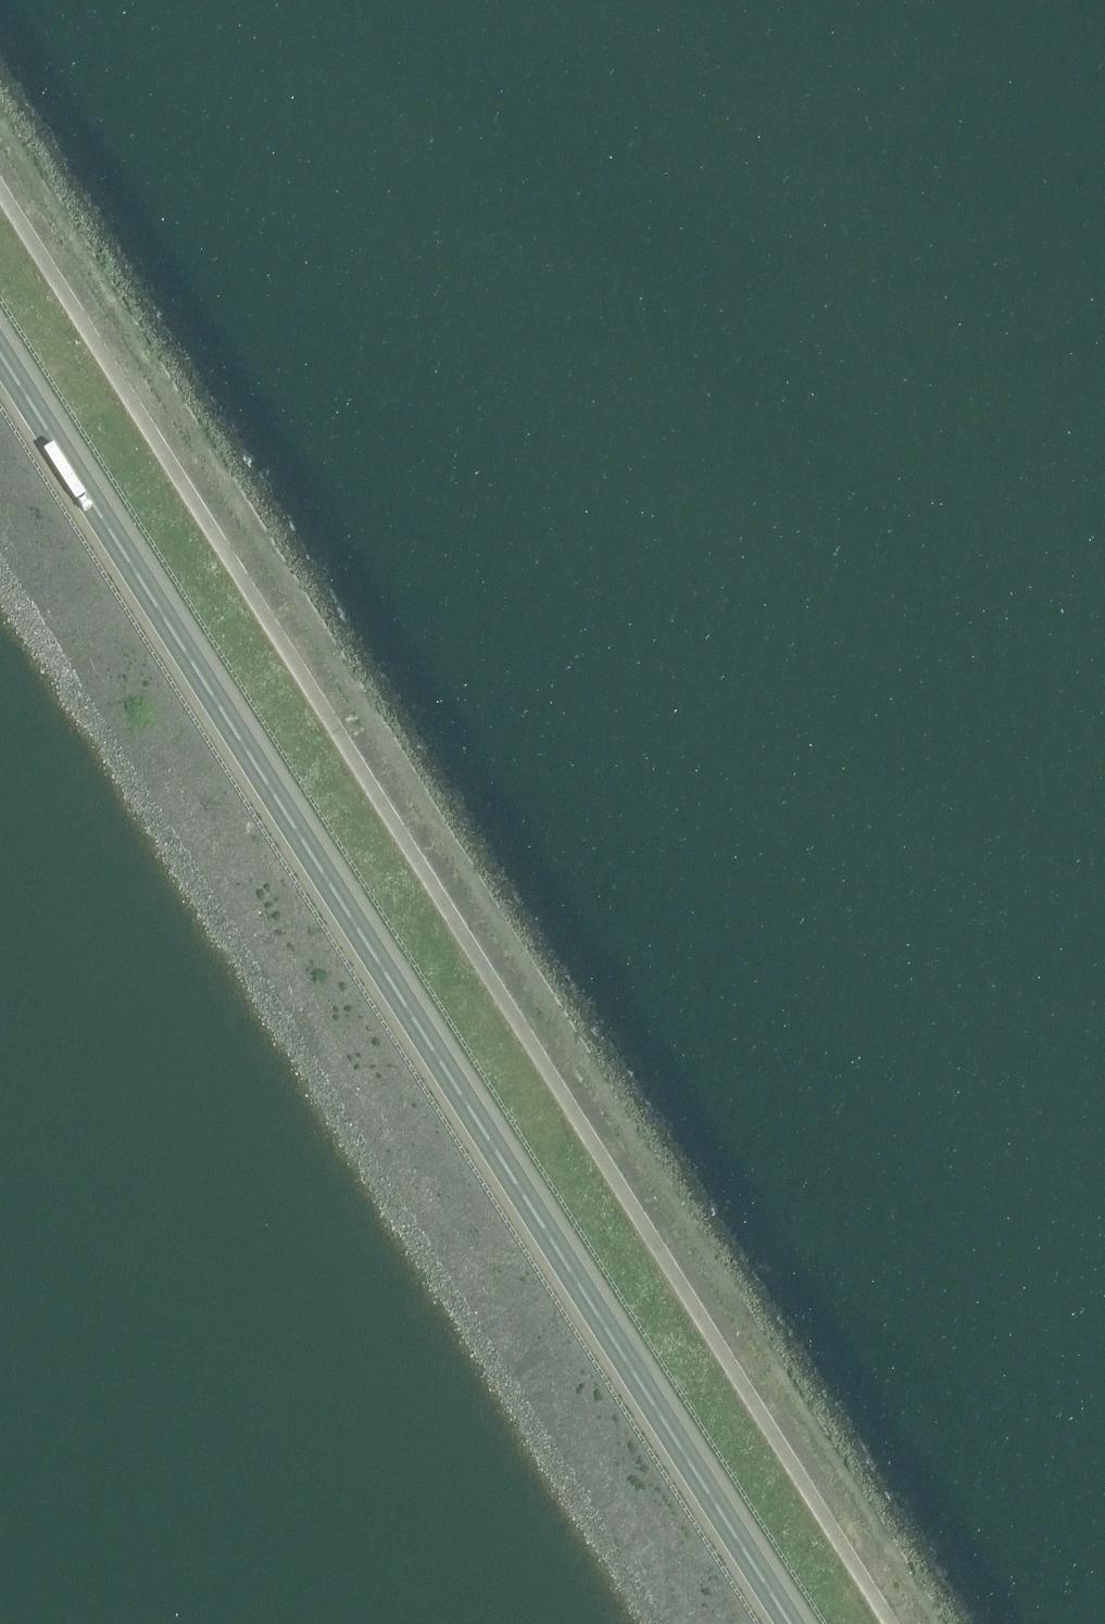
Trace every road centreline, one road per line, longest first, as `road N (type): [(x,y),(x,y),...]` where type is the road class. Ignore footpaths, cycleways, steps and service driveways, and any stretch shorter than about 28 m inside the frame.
road 1 (trunk): [(789,1623),(0,355)]

